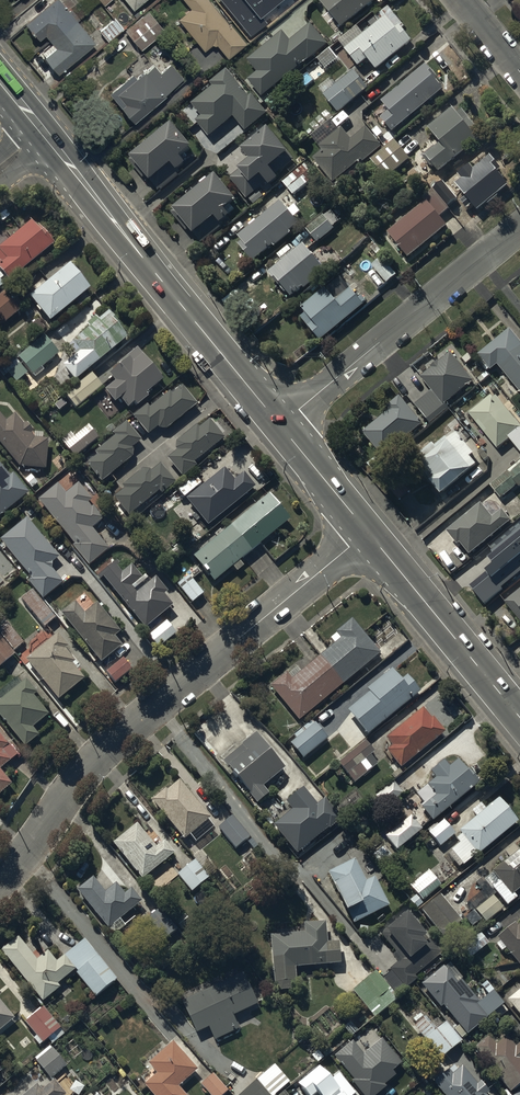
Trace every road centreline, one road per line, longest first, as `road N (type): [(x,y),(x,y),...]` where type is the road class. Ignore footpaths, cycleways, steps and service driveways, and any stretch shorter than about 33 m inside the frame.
road 1 (residential): [(0,881),(103,748),(368,533)]
road 2 (secondary): [(281,426),(44,133)]
road 3 (tertiary): [(519,231),(281,426)]
road 4 (secondary): [(519,718),(368,533)]
road 5 (secondary): [(368,533),(281,426)]

